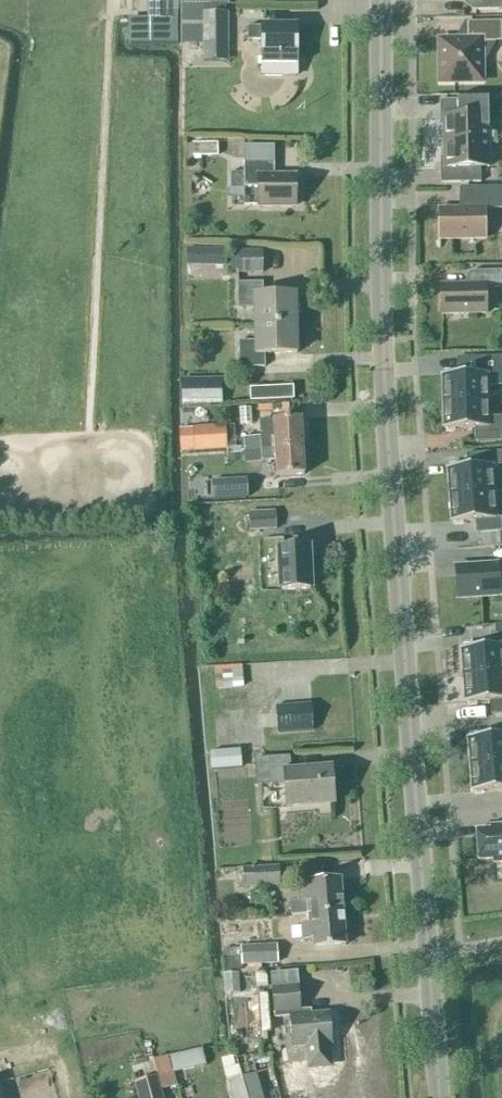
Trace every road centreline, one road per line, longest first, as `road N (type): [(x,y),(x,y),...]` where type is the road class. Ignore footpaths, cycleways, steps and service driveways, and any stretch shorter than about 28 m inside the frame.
road 1 (tertiary): [(430,953),(380,354),(379,0)]
road 2 (tertiary): [(440,1097),(430,953)]

